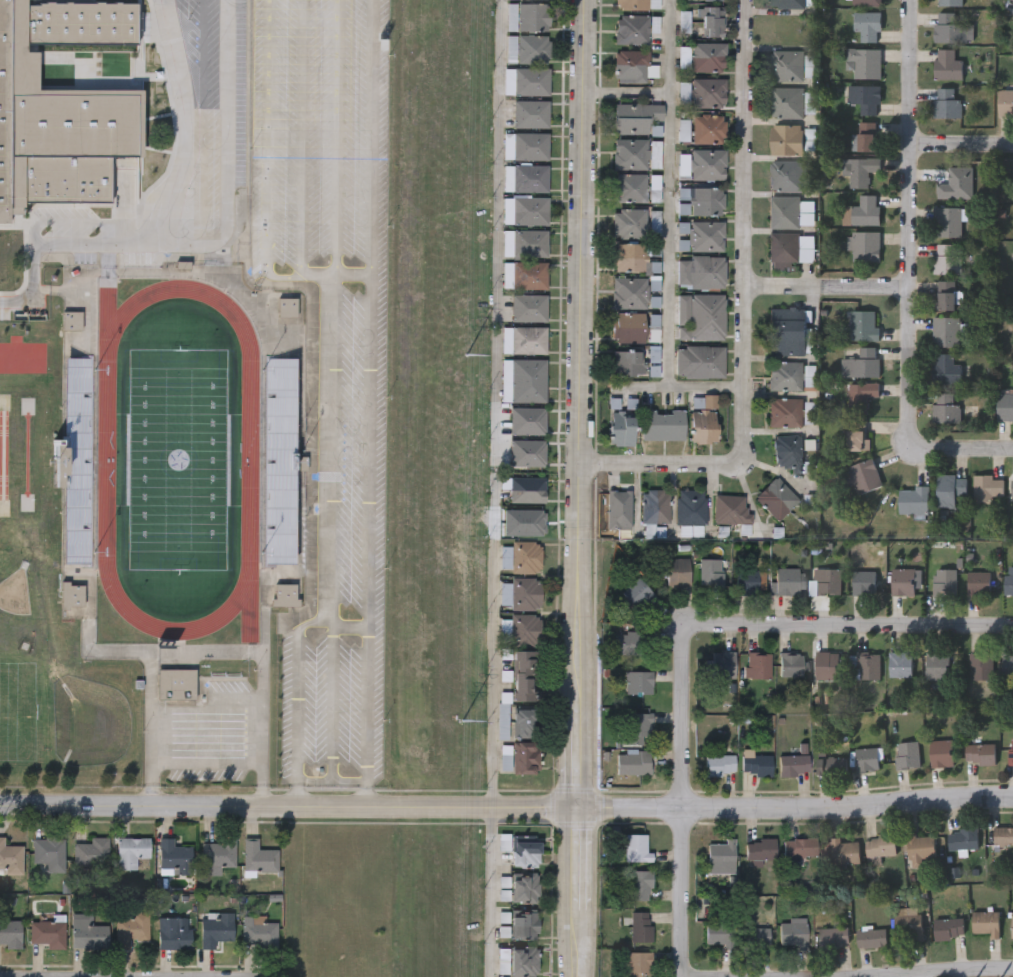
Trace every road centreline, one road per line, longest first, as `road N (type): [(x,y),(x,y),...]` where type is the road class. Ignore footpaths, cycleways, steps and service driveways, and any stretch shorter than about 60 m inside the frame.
road 1 (tertiary): [(0,806),(792,808),(1012,792)]
road 2 (residential): [(578,807),(584,0)]
road 3 (residential): [(1012,624),(687,623),(682,976)]
road 4 (residential): [(746,0),(742,460)]
road 5 (residential): [(911,444),(909,0)]
road 6 (residential): [(1012,961),(682,970)]
road 7 (residential): [(0,972),(254,972)]
road 8 (tertiary): [(577,976),(578,807)]
road 9 (residential): [(908,286),(745,285)]
road 10 (residential): [(742,460),(581,461)]

